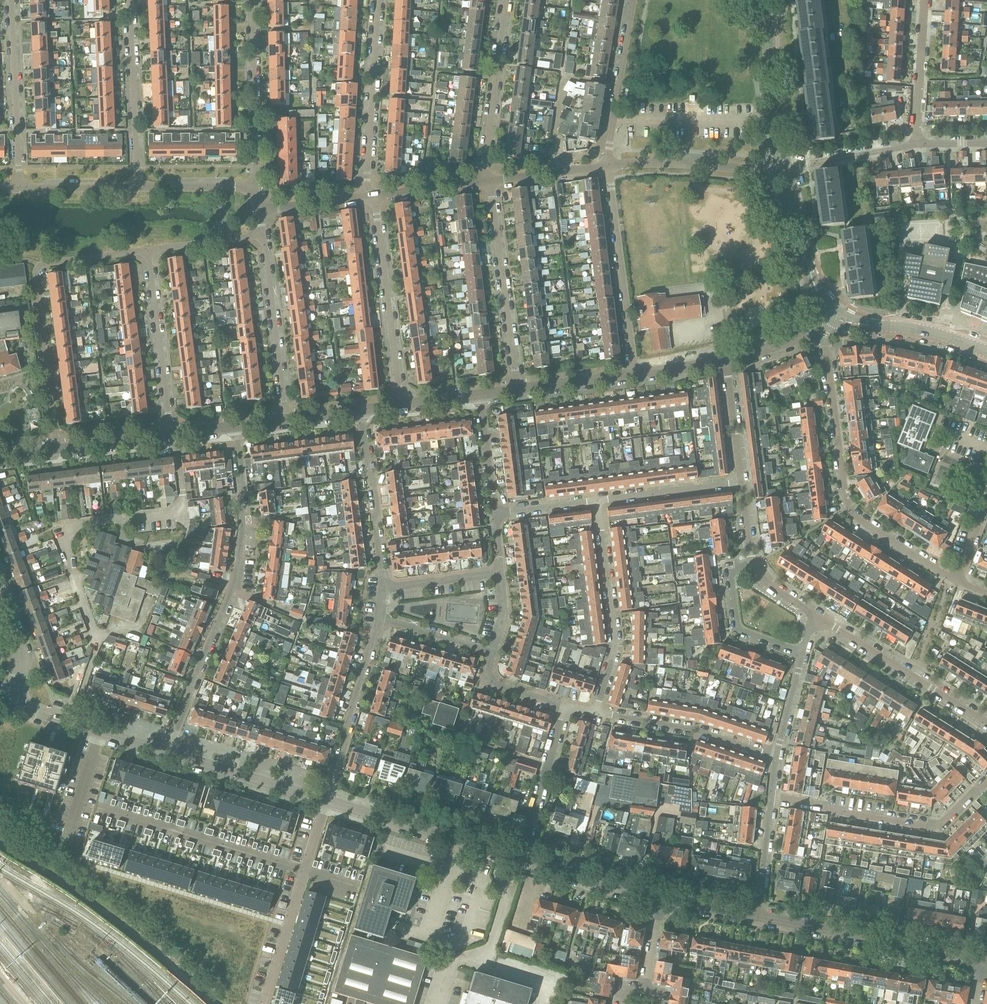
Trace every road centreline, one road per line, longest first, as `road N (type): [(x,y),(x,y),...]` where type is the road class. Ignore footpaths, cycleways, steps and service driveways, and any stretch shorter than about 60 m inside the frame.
road 1 (residential): [(166,751),(247,536),(236,429)]
road 2 (residential): [(956,580),(852,510),(819,328)]
road 3 (residential): [(148,254),(47,265),(36,277),(57,453)]
road 4 (residential): [(771,796),(934,826),(986,781)]
road 5 (residential): [(758,917),(984,959)]
road 6 (residential): [(519,392),(487,179)]
road 7 (residential): [(596,712),(616,651),(598,501)]
road 8 (residential): [(401,407),(372,196)]
road 9 (residential): [(326,800),(265,1003)]
road 10 (residential): [(634,375),(609,166)]
road 11 (residential): [(815,615),(986,723)]
road 12 (residential): [(330,802),(522,860)]
road 13 (residential): [(372,196),(378,0)]
road 14 (residential): [(330,802),(380,617)]
road 15 (residential): [(23,188),(11,0)]
road 16 (residential): [(140,188),(130,0)]
road 17 (residential): [(265,237),(287,423)]
road 18 (residential): [(258,187),(253,0)]
road 19 (residential): [(776,759),(687,729),(596,712)]
road 20 (residential): [(148,254),(174,438)]
road 21 (residential): [(487,179),(505,0)]
road 22 (residential): [(382,588),(363,413)]
road 23 (residential): [(609,166),(784,165)]
road 24 (residential): [(166,751),(326,800)]
road 25 (residential): [(614,119),(777,119)]
road 26 (residential): [(522,860),(565,707)]
road 27 (tertiary): [(986,352),(832,314)]
road 28 (tertiary): [(832,314),(814,281),(784,165)]
road 29 (residential): [(18,705),(166,751)]
road 30 (residential): [(522,860),(662,900)]
road 31 (residential): [(918,145),(926,0)]
road 32 (residential): [(598,501),(741,482)]
road 33 (residential): [(803,651),(738,628),(731,578),(752,565)]
road 34 (residential): [(918,145),(784,165)]
road 35 (residential): [(487,179),(609,166)]
road 36 (residential): [(727,361),(741,482)]
road 37 (residential): [(758,917),(771,796)]
road 38 (residential): [(614,119),(633,0)]

